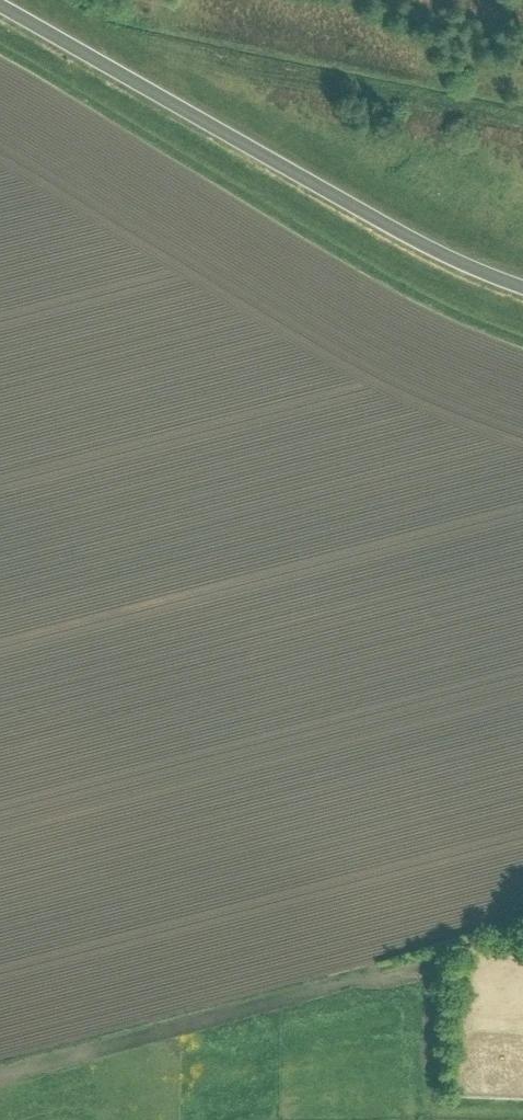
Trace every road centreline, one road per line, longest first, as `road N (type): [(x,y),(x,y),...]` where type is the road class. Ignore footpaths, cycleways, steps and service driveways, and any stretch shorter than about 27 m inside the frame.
road 1 (trunk): [(0,5),(415,240),(522,289)]

